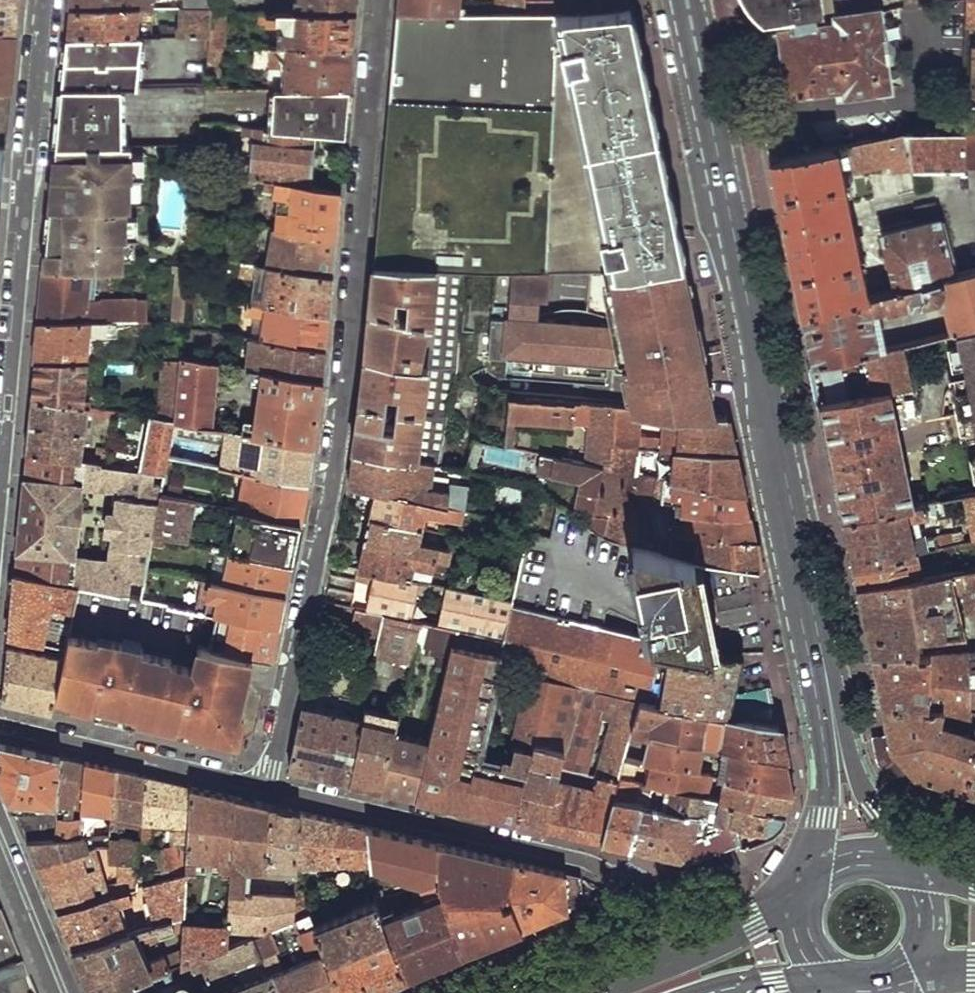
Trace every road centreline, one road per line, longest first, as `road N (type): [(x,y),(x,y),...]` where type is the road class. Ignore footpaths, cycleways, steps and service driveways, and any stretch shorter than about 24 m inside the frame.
road 1 (residential): [(265,787),(335,475),(380,0)]
road 2 (primary): [(687,0),(828,687)]
road 3 (residential): [(0,500),(46,0)]
road 4 (residential): [(720,934),(591,863),(265,787)]
road 5 (residential): [(265,787),(0,726)]
road 6 (primary): [(828,687),(829,786),(818,877)]
road 7 (primary): [(895,864),(828,687)]
road 8 (residential): [(0,837),(65,992)]
road 9 (primary): [(720,934),(572,992)]

